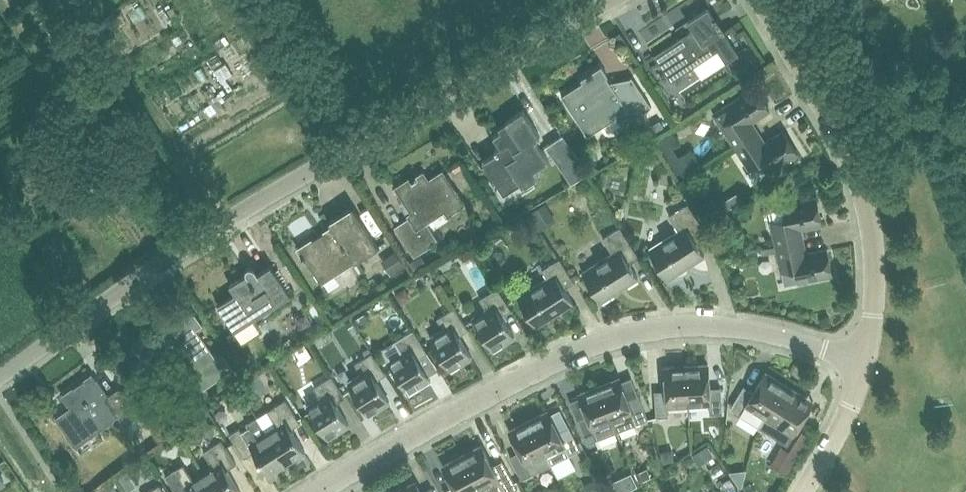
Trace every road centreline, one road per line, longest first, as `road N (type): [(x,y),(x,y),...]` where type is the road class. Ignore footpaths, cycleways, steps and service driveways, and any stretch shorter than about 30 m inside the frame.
road 1 (unclassified): [(0,373),(246,207),(611,0)]
road 2 (residential): [(329,491),(566,360),(647,334),(765,333),(863,362)]
road 3 (unclassified): [(863,362),(874,269),(861,210),(838,145),(762,0)]
road 4 (unclassified): [(799,491),(850,405),(863,362)]

